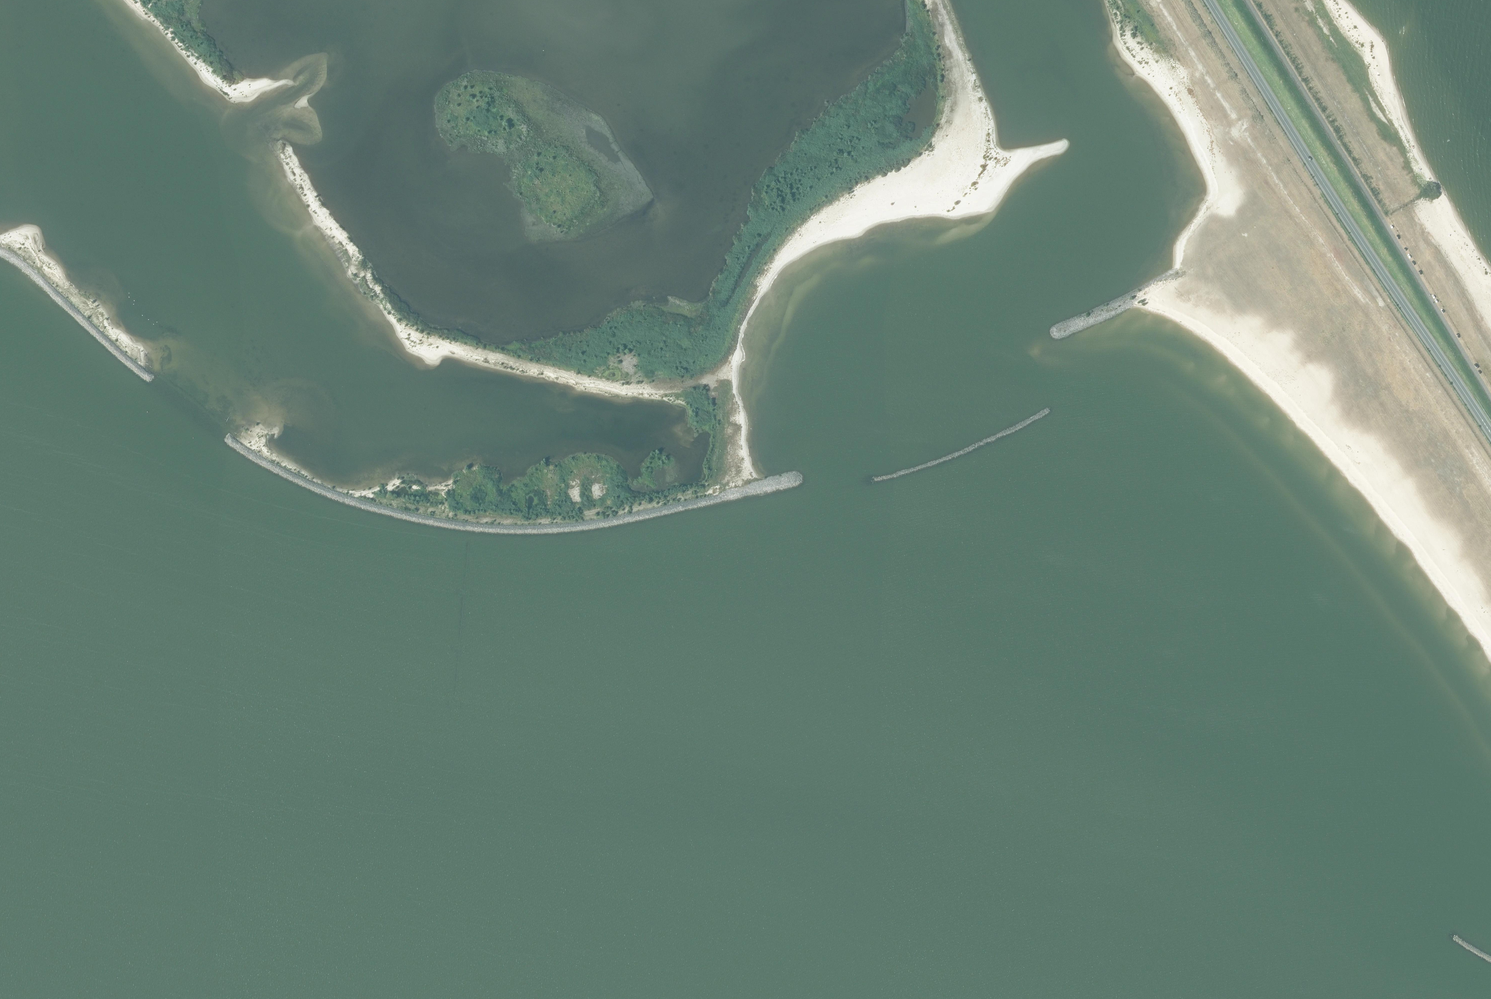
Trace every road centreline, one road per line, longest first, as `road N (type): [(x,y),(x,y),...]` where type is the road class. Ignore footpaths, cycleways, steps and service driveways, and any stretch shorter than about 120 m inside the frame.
road 1 (trunk): [(1490,434),(1209,0)]

